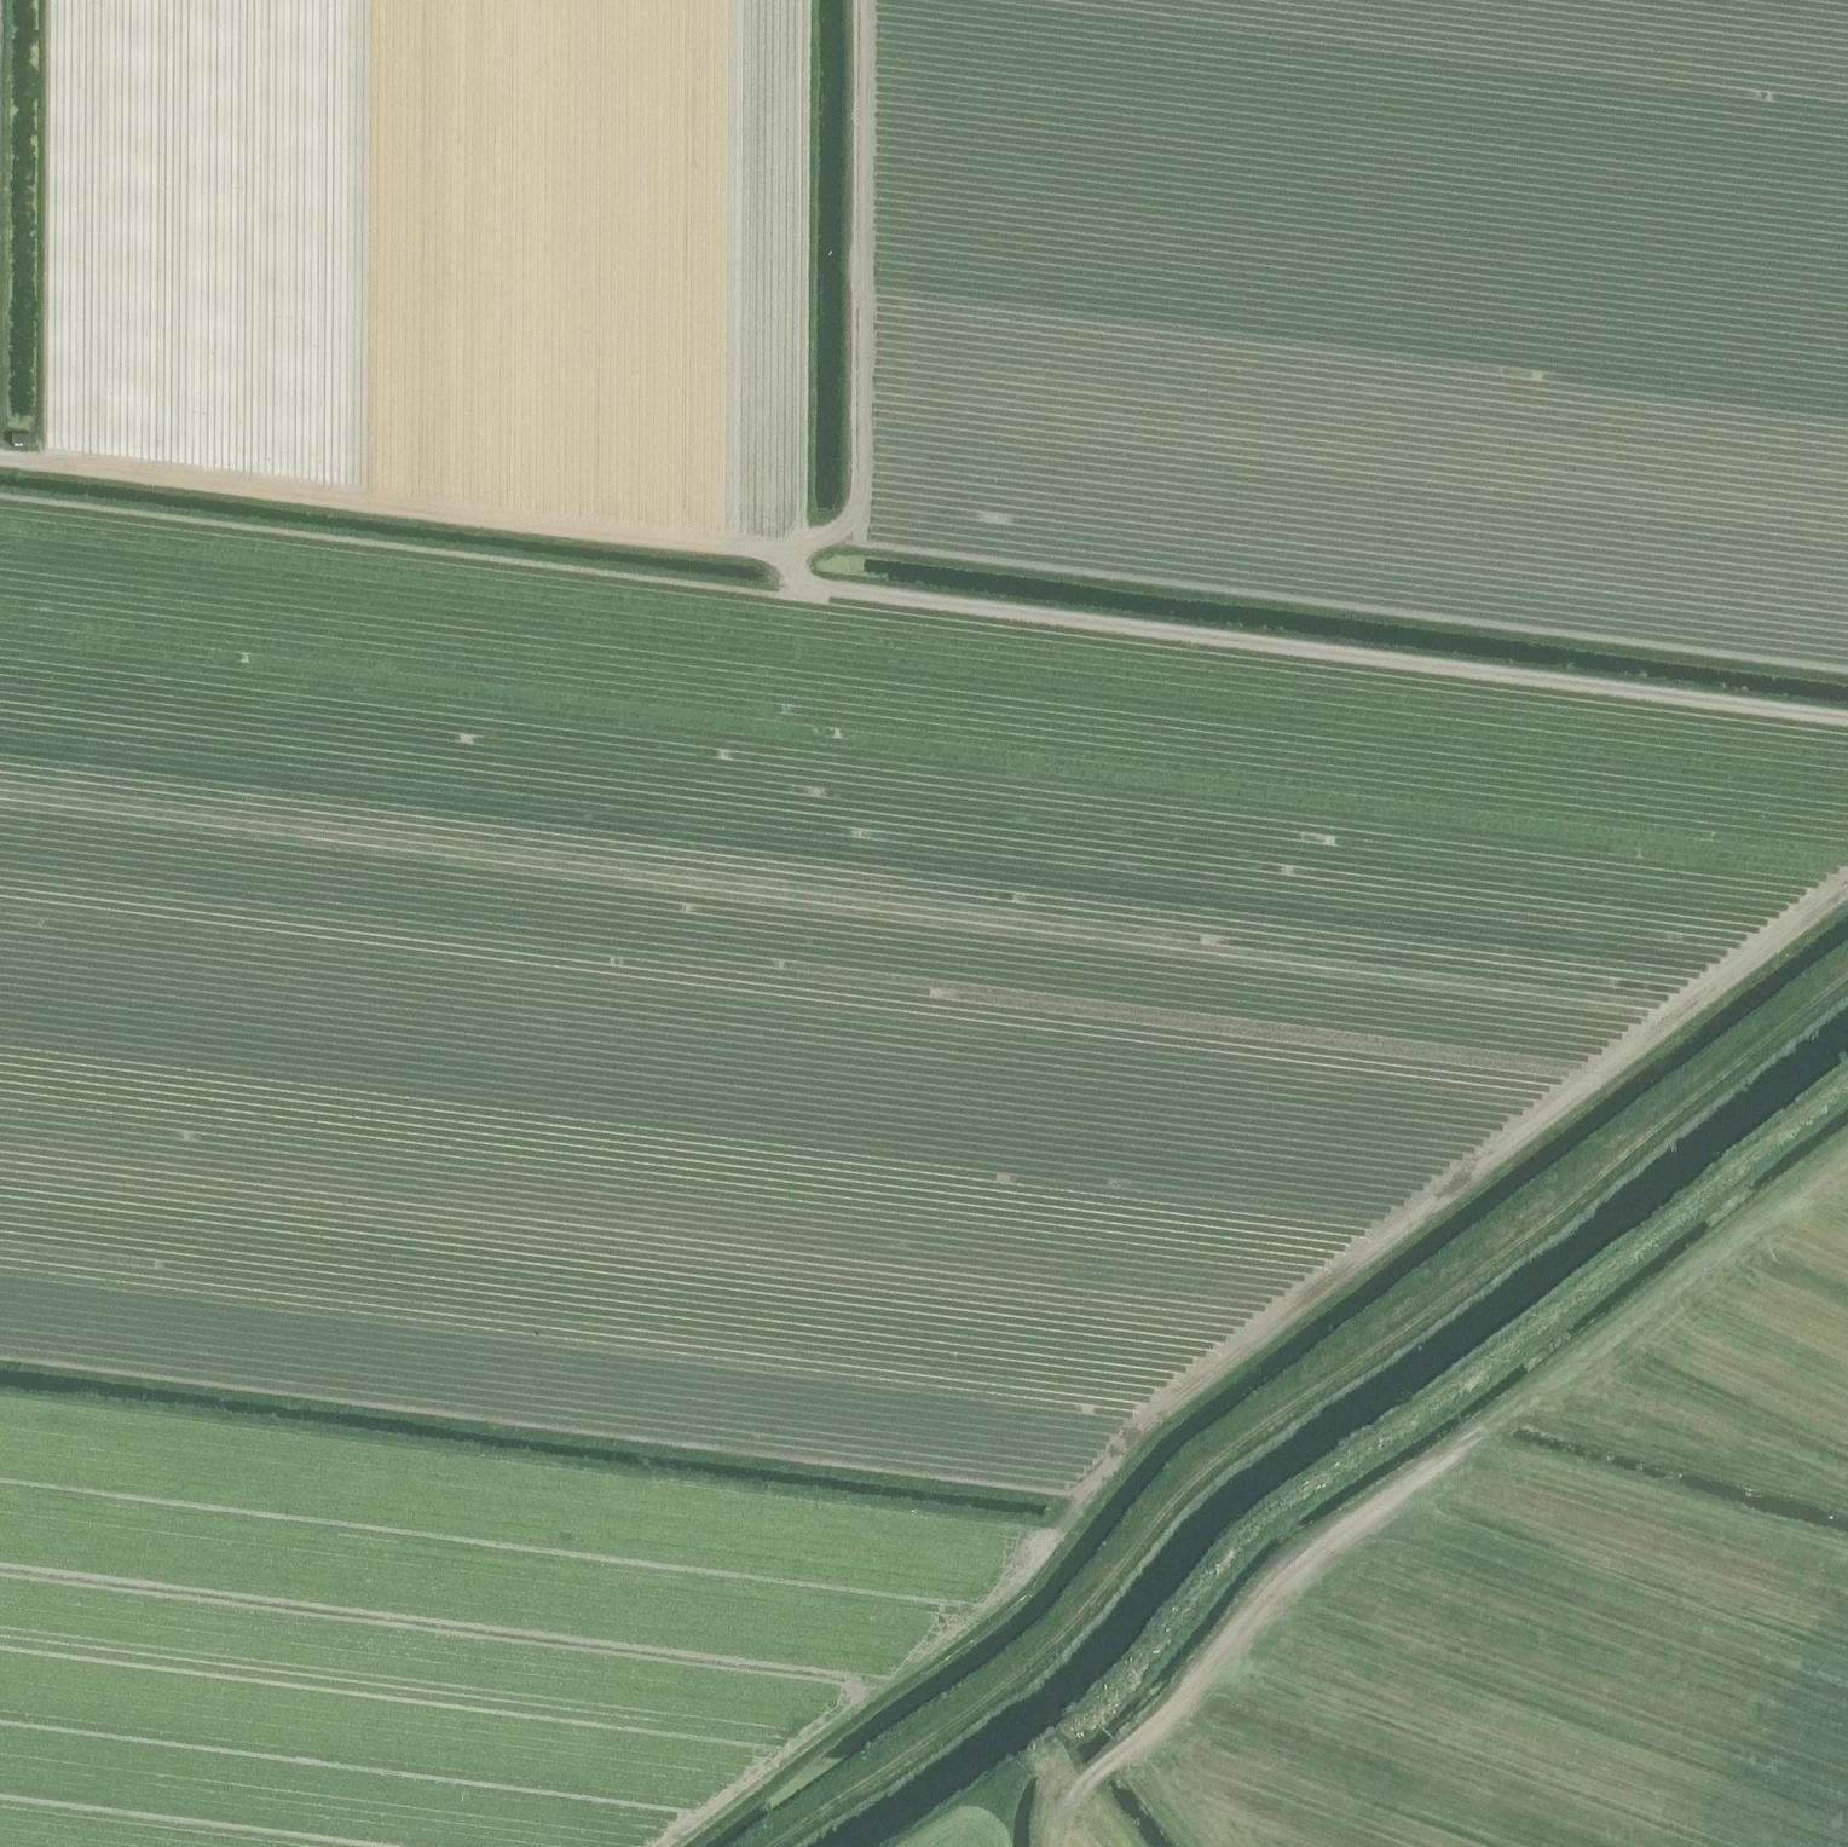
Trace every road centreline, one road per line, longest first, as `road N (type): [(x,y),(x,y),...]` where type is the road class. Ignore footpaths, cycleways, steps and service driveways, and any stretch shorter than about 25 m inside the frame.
road 1 (track): [(0,456),(789,549),(855,528),(1051,553)]
road 2 (track): [(1178,1713),(1082,1786),(1049,1827),(1048,1846)]

